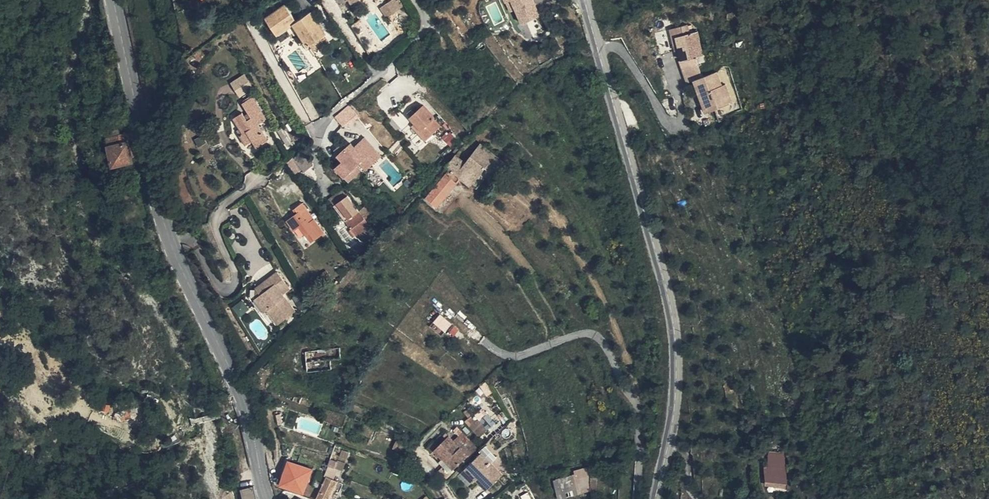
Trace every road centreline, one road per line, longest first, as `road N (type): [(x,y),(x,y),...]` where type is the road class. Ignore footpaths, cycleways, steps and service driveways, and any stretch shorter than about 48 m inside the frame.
road 1 (tertiary): [(269,498),(244,398),(164,223),(116,0)]
road 2 (tertiary): [(656,498),(677,382),(669,294),(587,0)]
road 3 (residential): [(330,189),(318,159),(320,129),(425,31),(417,0)]

